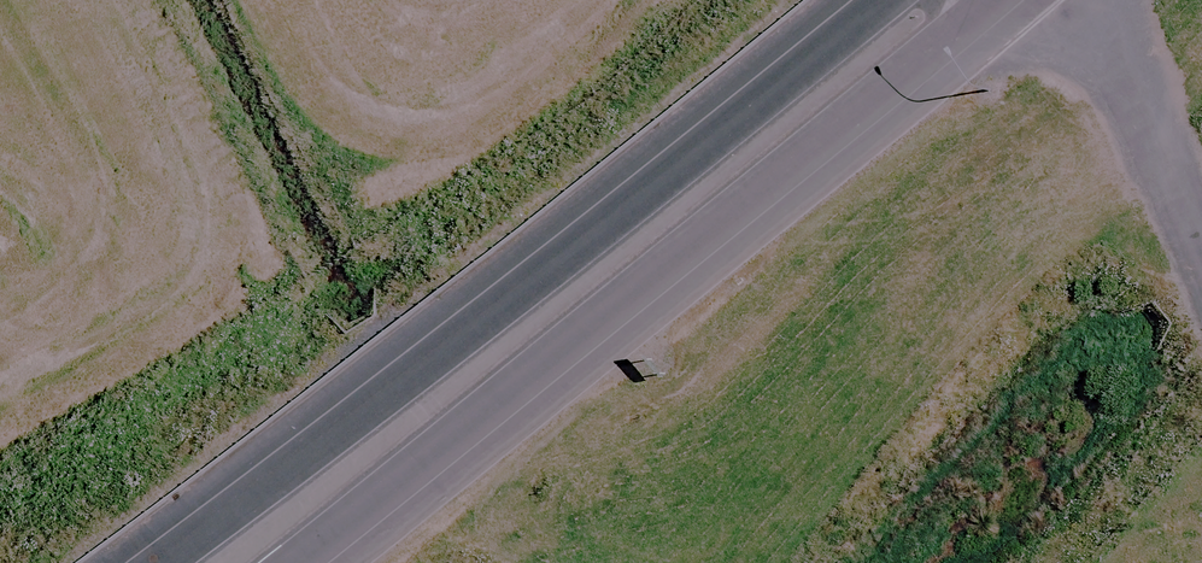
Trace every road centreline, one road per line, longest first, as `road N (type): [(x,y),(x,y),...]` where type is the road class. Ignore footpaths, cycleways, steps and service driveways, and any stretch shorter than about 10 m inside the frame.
road 1 (unclassified): [(154,562),(447,348),(888,0)]
road 2 (unclassified): [(991,0),(759,196),(297,562)]

